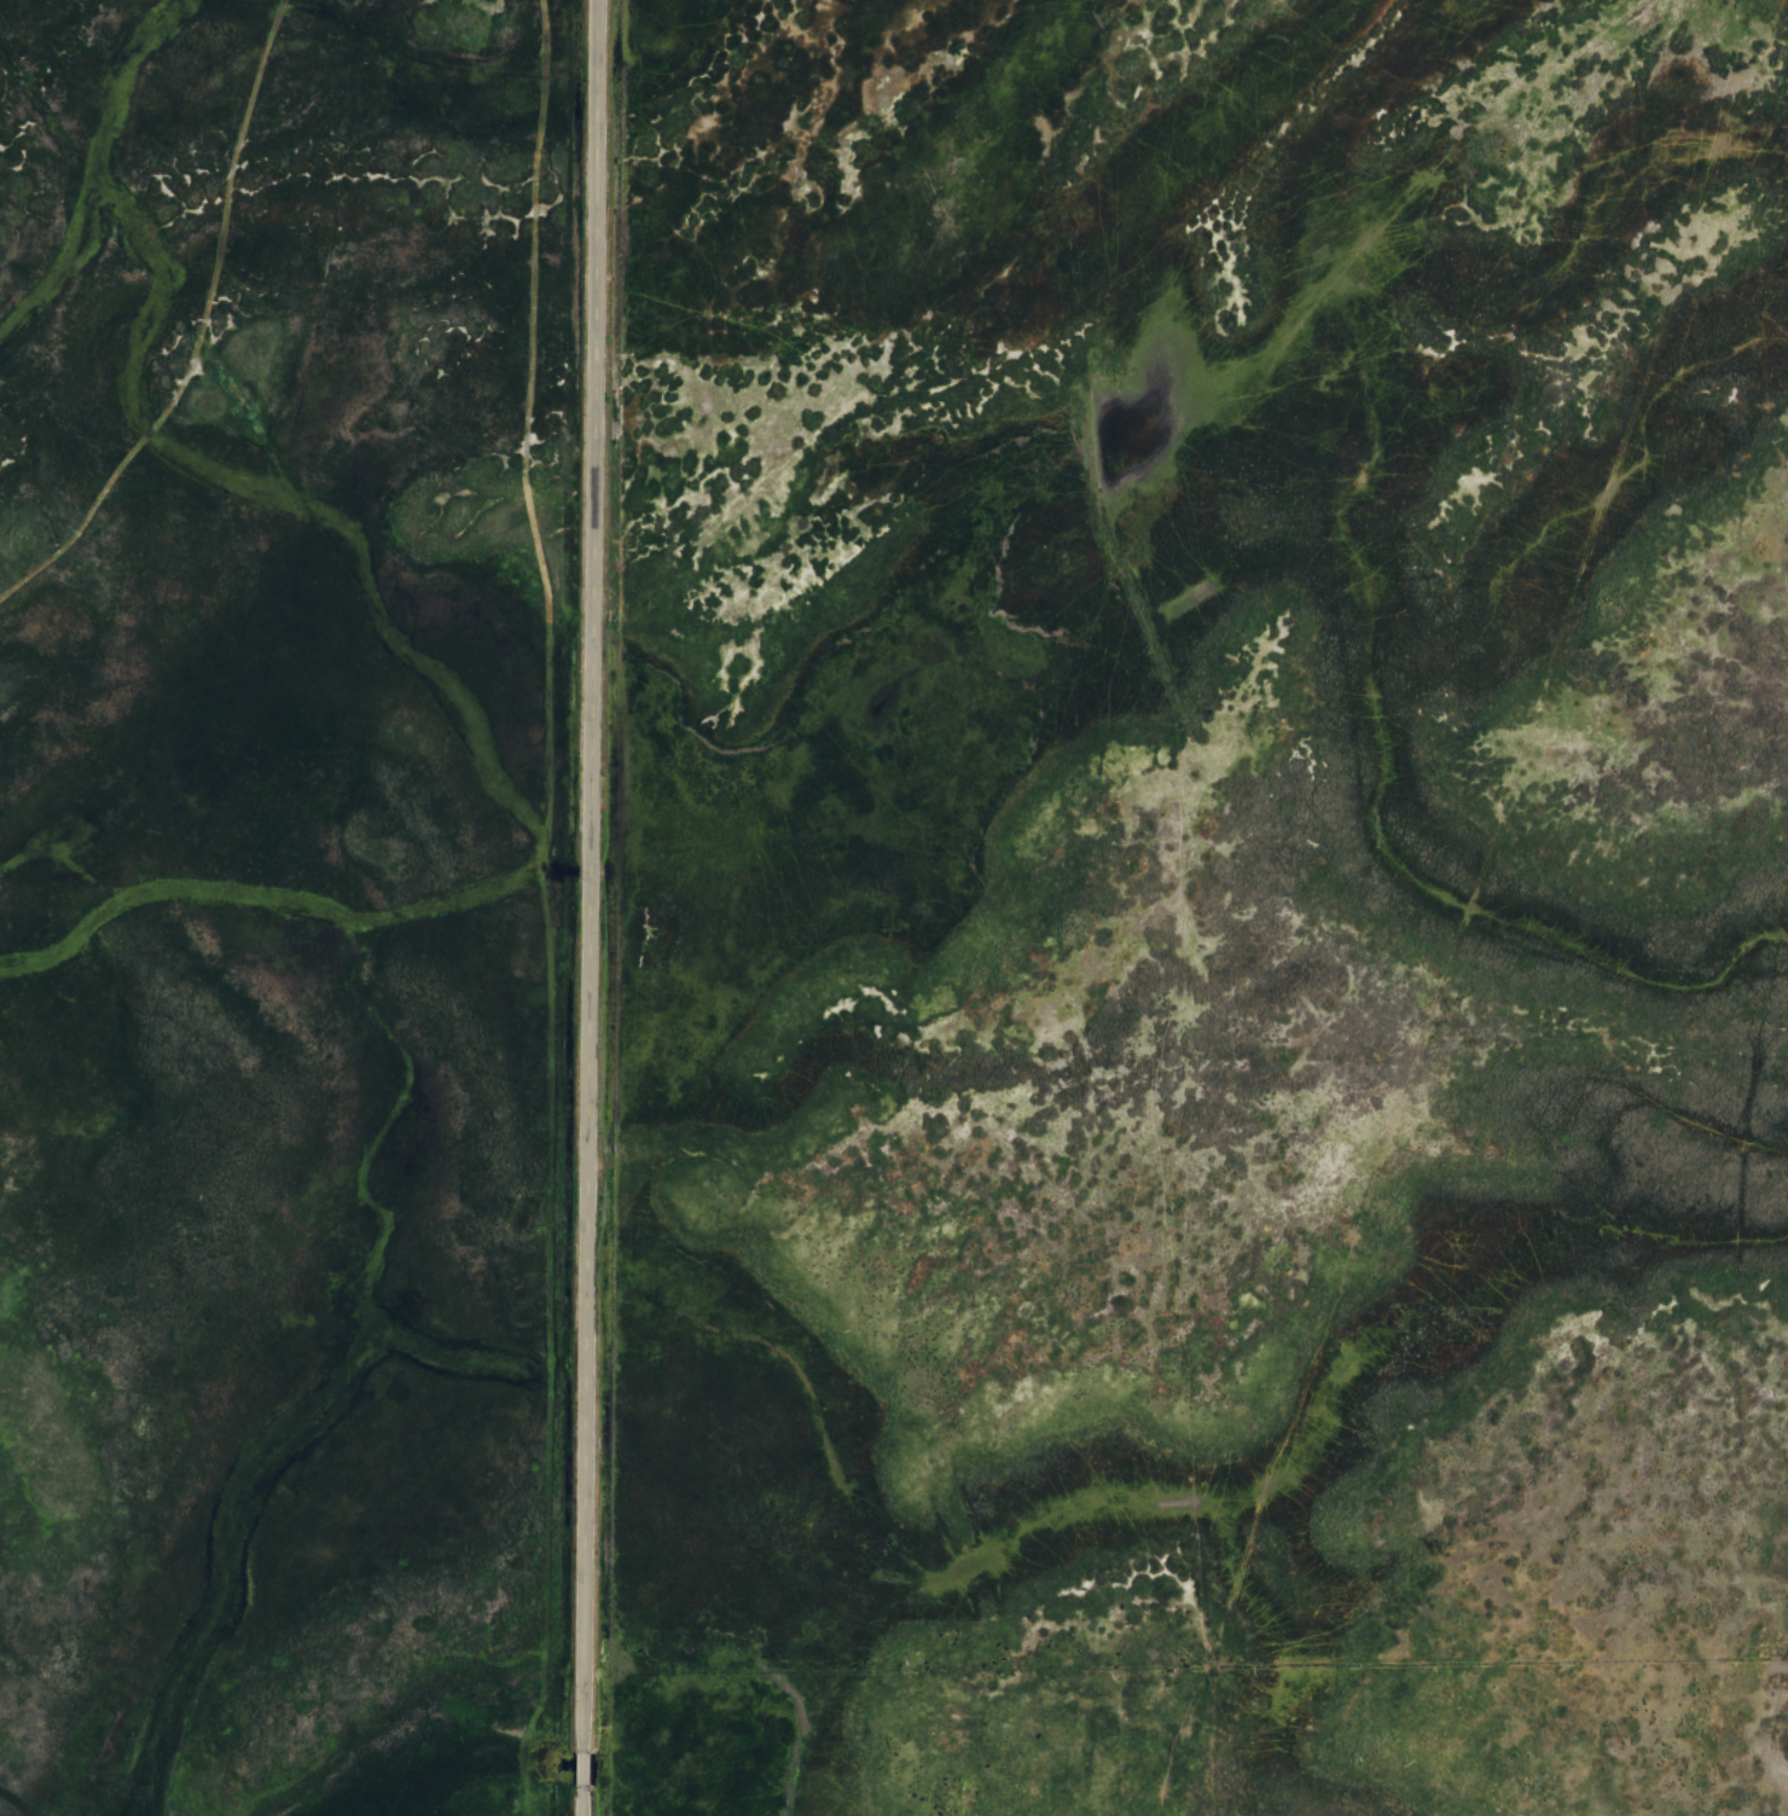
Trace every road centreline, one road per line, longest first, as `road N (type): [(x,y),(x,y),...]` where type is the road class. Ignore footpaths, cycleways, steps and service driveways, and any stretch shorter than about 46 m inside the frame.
road 1 (residential): [(579,1815),(592,0)]

